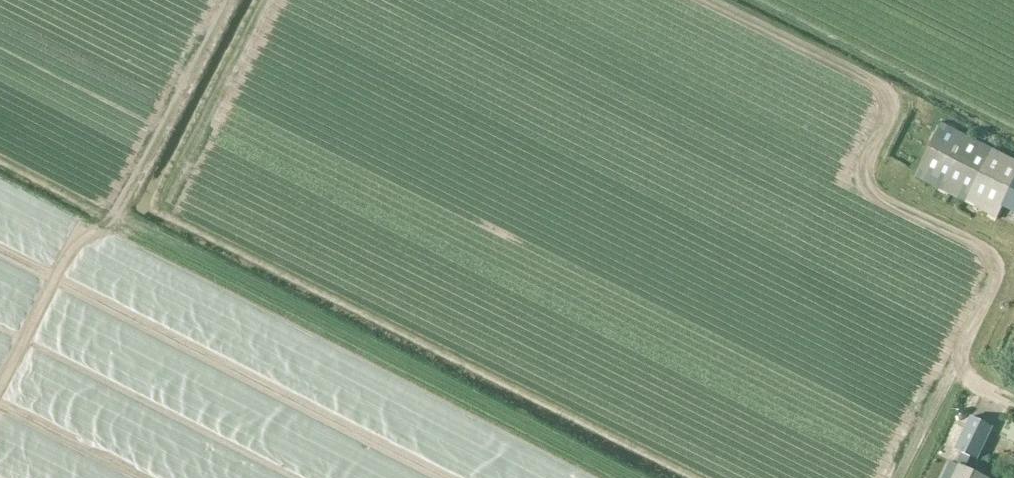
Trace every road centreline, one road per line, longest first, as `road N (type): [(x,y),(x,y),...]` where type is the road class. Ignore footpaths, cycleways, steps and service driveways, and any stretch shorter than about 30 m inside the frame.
road 1 (track): [(710,0),(871,79),(889,96),(893,117),(868,182),(886,202),(993,258),(997,278),(961,365),(977,385),(1013,402)]
road 2 (track): [(0,388),(66,259),(120,224),(231,0)]

